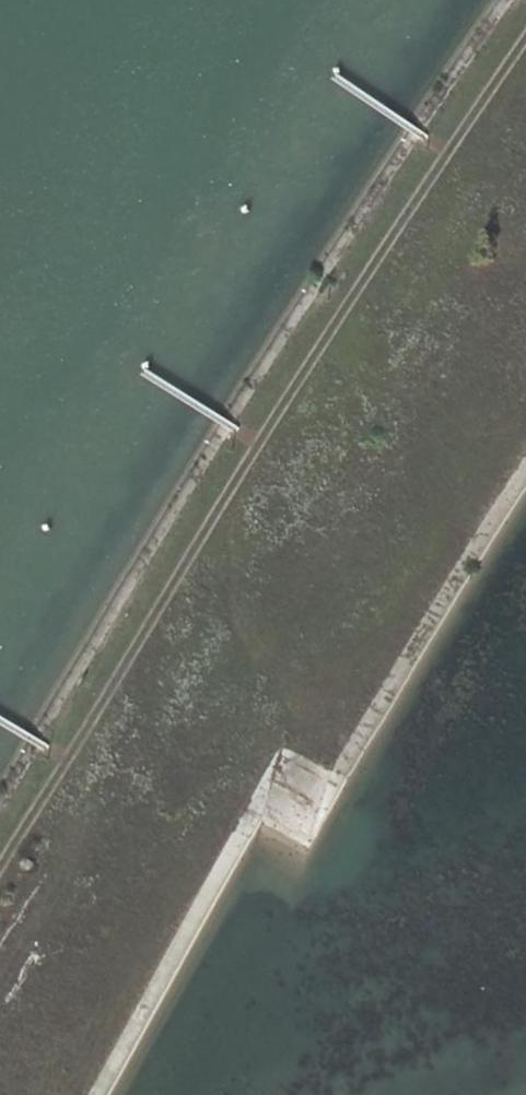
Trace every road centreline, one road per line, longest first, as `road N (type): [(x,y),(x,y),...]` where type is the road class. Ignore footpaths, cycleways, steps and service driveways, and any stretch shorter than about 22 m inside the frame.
road 1 (track): [(0,875),(234,491),(525,45)]
road 2 (track): [(525,391),(322,724)]
road 3 (track): [(322,724),(250,634),(232,555),(234,491)]

